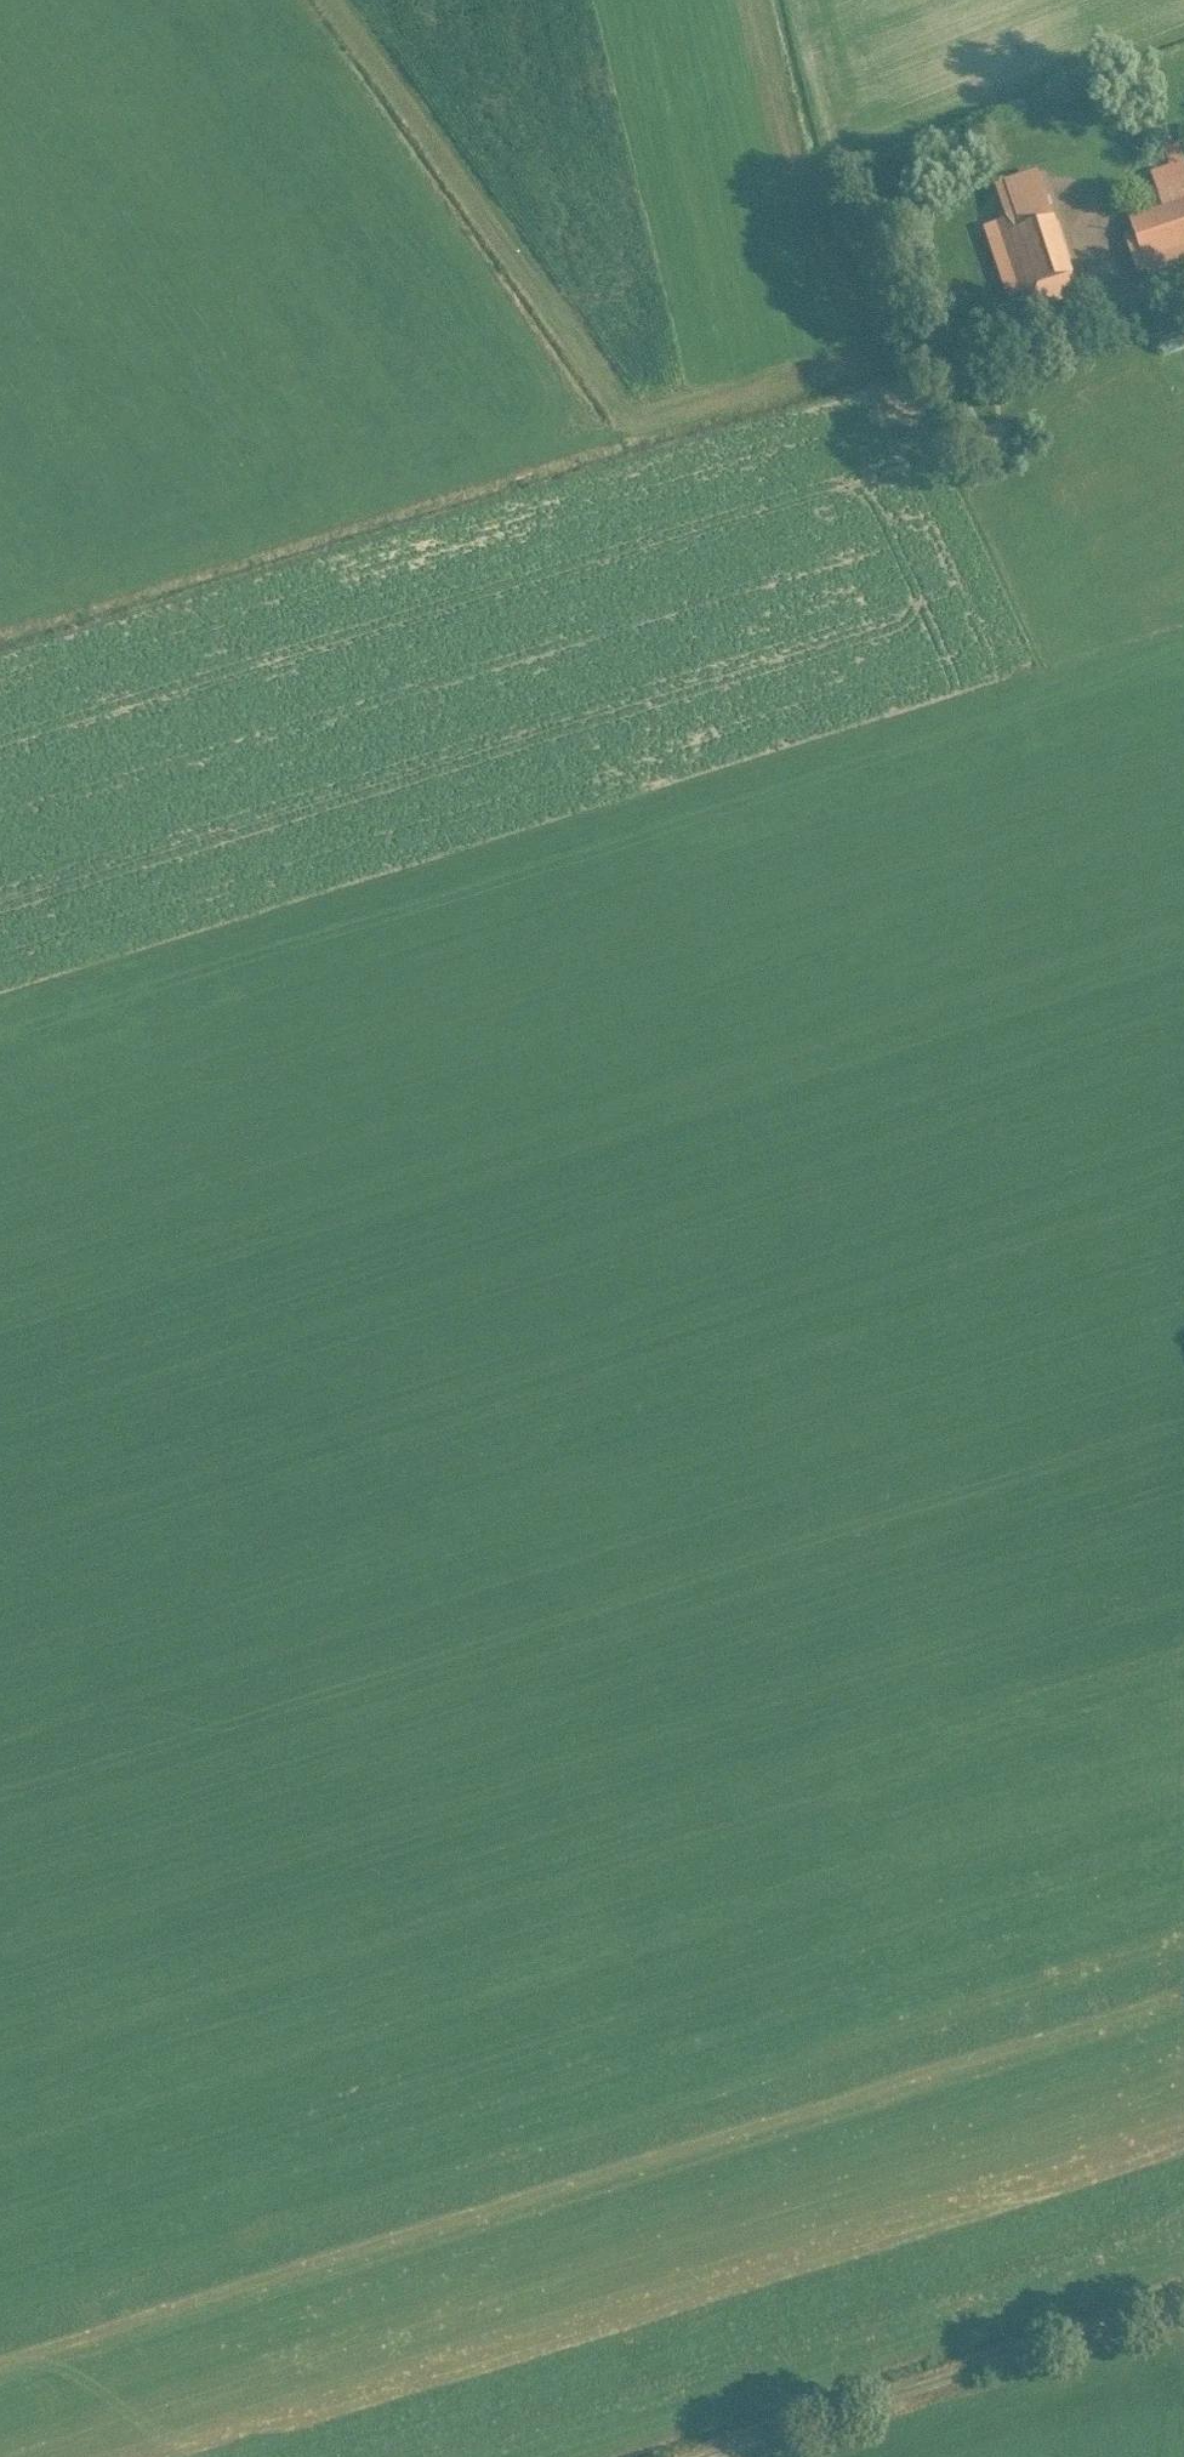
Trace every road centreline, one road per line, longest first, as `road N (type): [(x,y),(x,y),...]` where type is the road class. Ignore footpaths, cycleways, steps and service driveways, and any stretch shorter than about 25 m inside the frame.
road 1 (track): [(708,2456),(1183,2305)]

